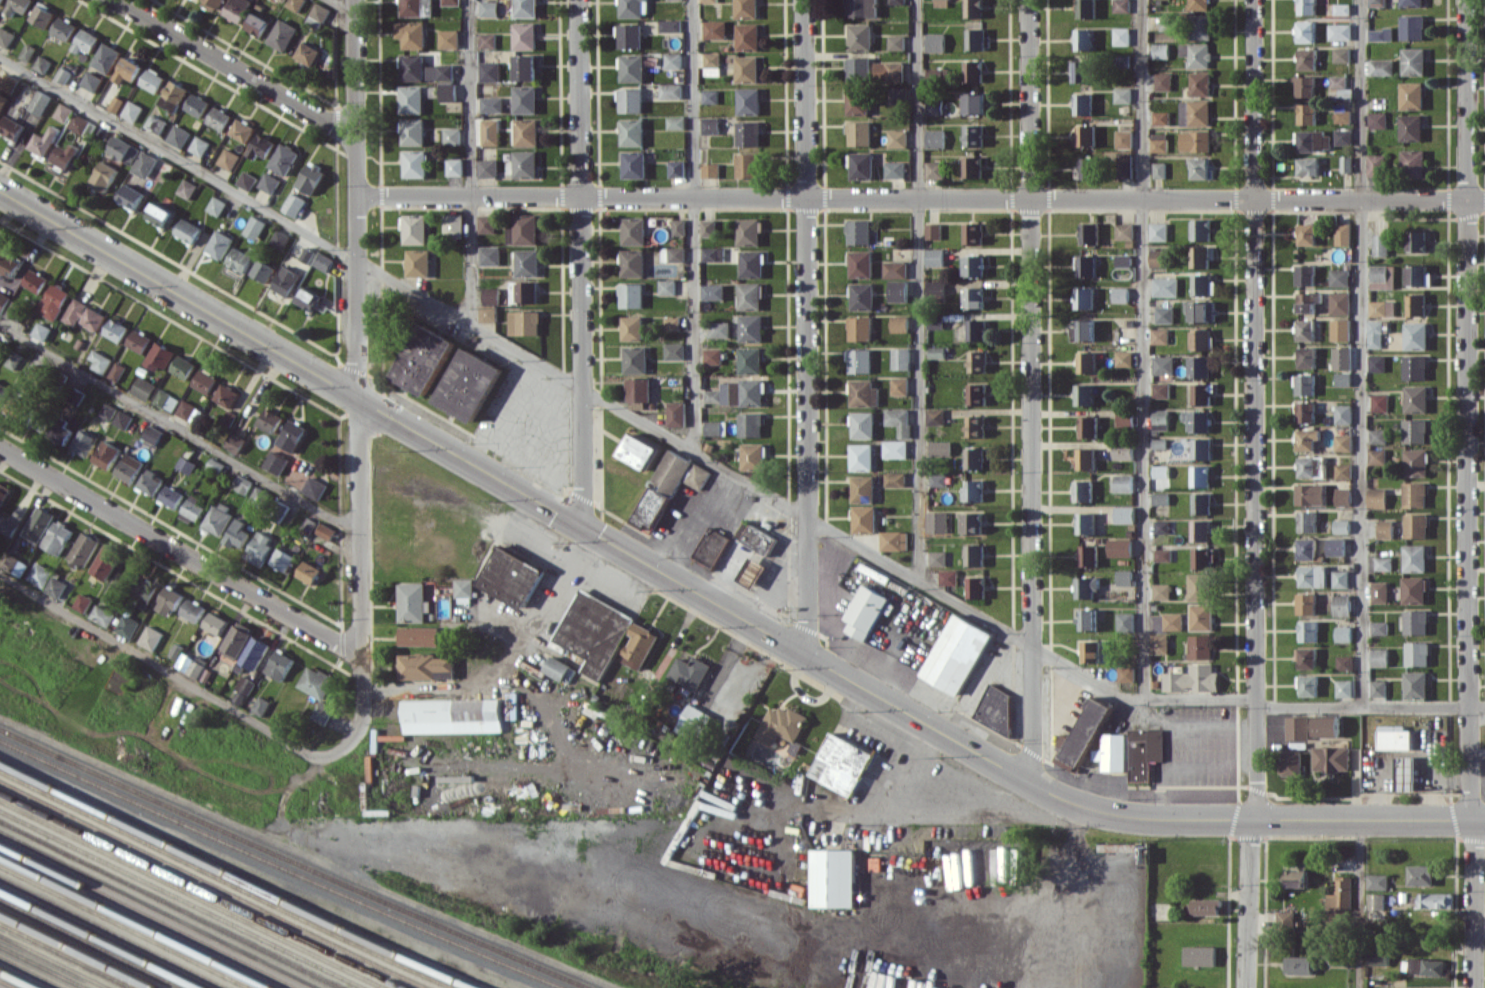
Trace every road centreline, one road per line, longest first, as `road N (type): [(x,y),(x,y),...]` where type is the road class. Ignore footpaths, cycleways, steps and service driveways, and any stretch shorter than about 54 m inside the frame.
road 1 (residential): [(1463,0),(1474,987)]
road 2 (residential): [(1251,0),(1257,787)]
road 3 (secondary): [(359,399),(1019,778)]
road 4 (residential): [(1029,198),(356,196)]
road 5 (residential): [(803,0),(808,625),(795,649)]
road 6 (residential): [(579,0),(583,495),(569,519)]
road 7 (secondary): [(1484,819),(1126,816),(1019,778)]
road 8 (residential): [(1484,200),(1029,198)]
road 9 (residential): [(1032,646),(1029,198)]
road 10 (residential): [(0,447),(363,658)]
road 11 (secondary): [(359,399),(0,190)]
road 12 (residential): [(359,399),(364,718)]
road 13 (residential): [(118,0),(356,138)]
road 14 (residential): [(356,196),(359,399)]
road 15 (residential): [(1028,0),(1029,198)]
road 16 (residential): [(355,0),(356,196)]
road 17 (residential): [(1249,842),(1246,987)]
road 18 (residential): [(1032,646),(1033,751),(1019,778)]

